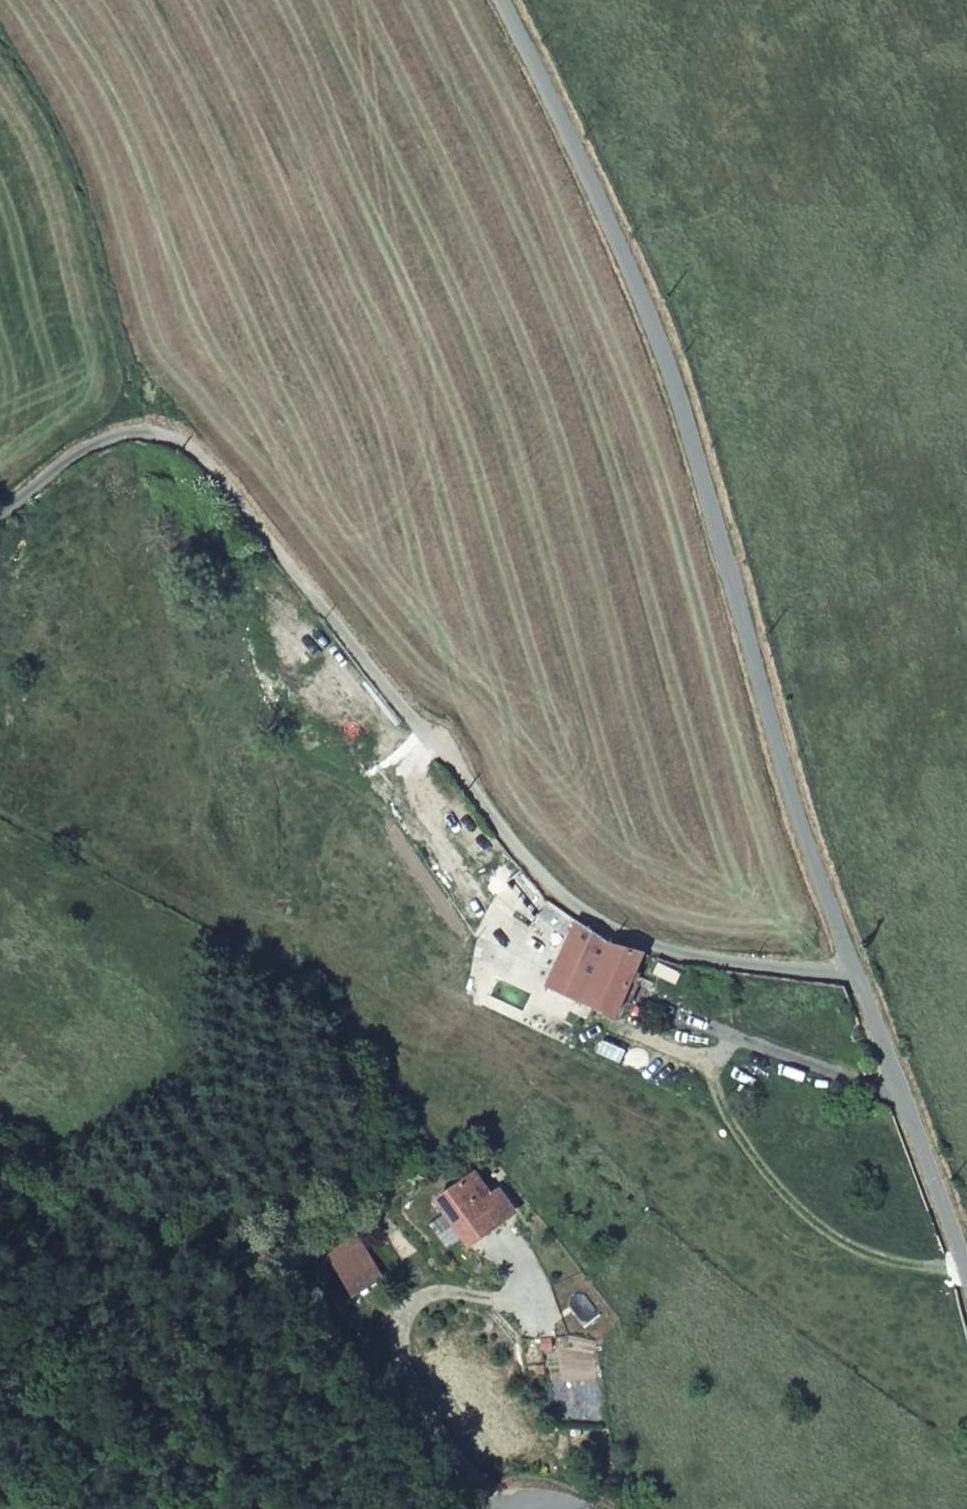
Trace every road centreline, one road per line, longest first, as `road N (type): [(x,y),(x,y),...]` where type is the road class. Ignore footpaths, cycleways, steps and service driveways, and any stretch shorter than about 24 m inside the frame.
road 1 (unclassified): [(852,969),(785,972),(679,953),(627,938),(585,913),(535,870),(213,469),(176,442),(114,437),(75,453),(0,514)]
road 2 (unclassified): [(852,969),(795,809),(671,373),(609,220),(501,0)]
road 3 (unclassified): [(966,1275),(852,969)]

